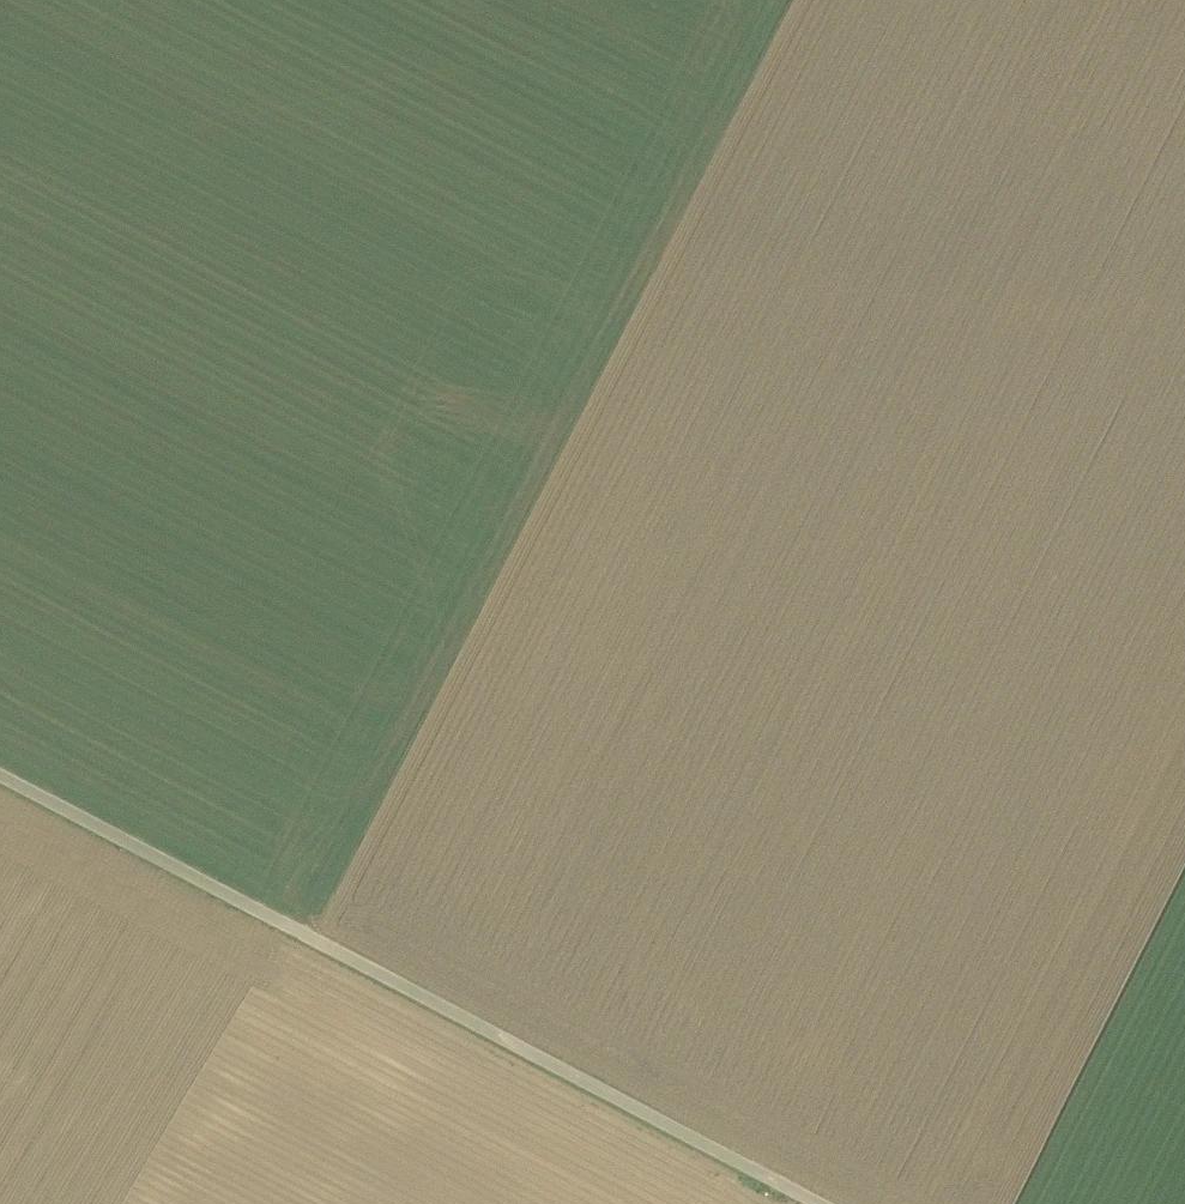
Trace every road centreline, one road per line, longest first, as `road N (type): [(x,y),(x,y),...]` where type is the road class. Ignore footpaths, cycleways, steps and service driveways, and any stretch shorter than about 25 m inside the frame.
road 1 (track): [(0,776),(816,1203)]

